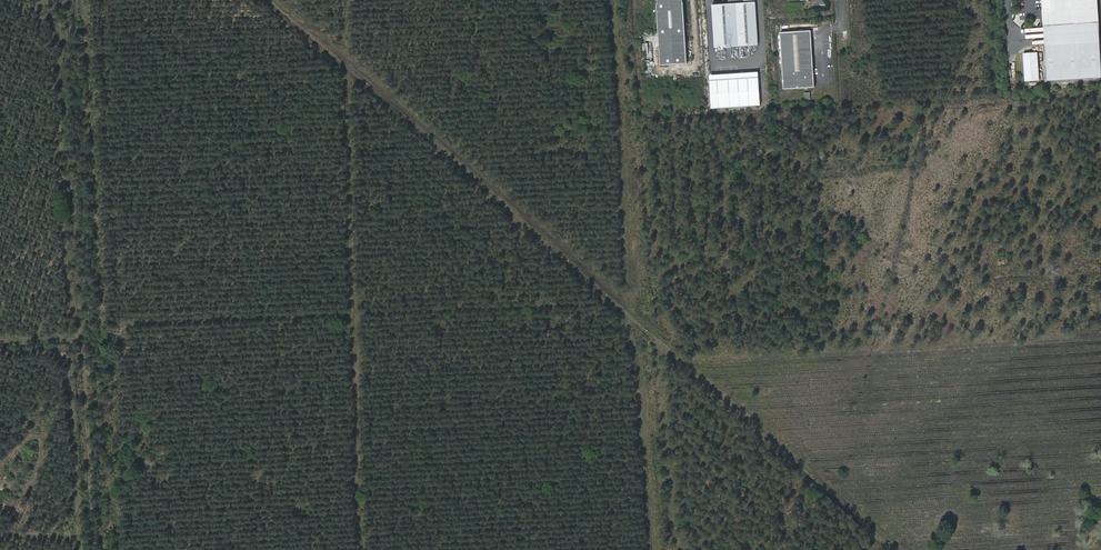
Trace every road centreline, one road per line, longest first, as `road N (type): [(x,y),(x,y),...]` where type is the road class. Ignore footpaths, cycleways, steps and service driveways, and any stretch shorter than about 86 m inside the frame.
road 1 (track): [(273,0),(901,549)]

